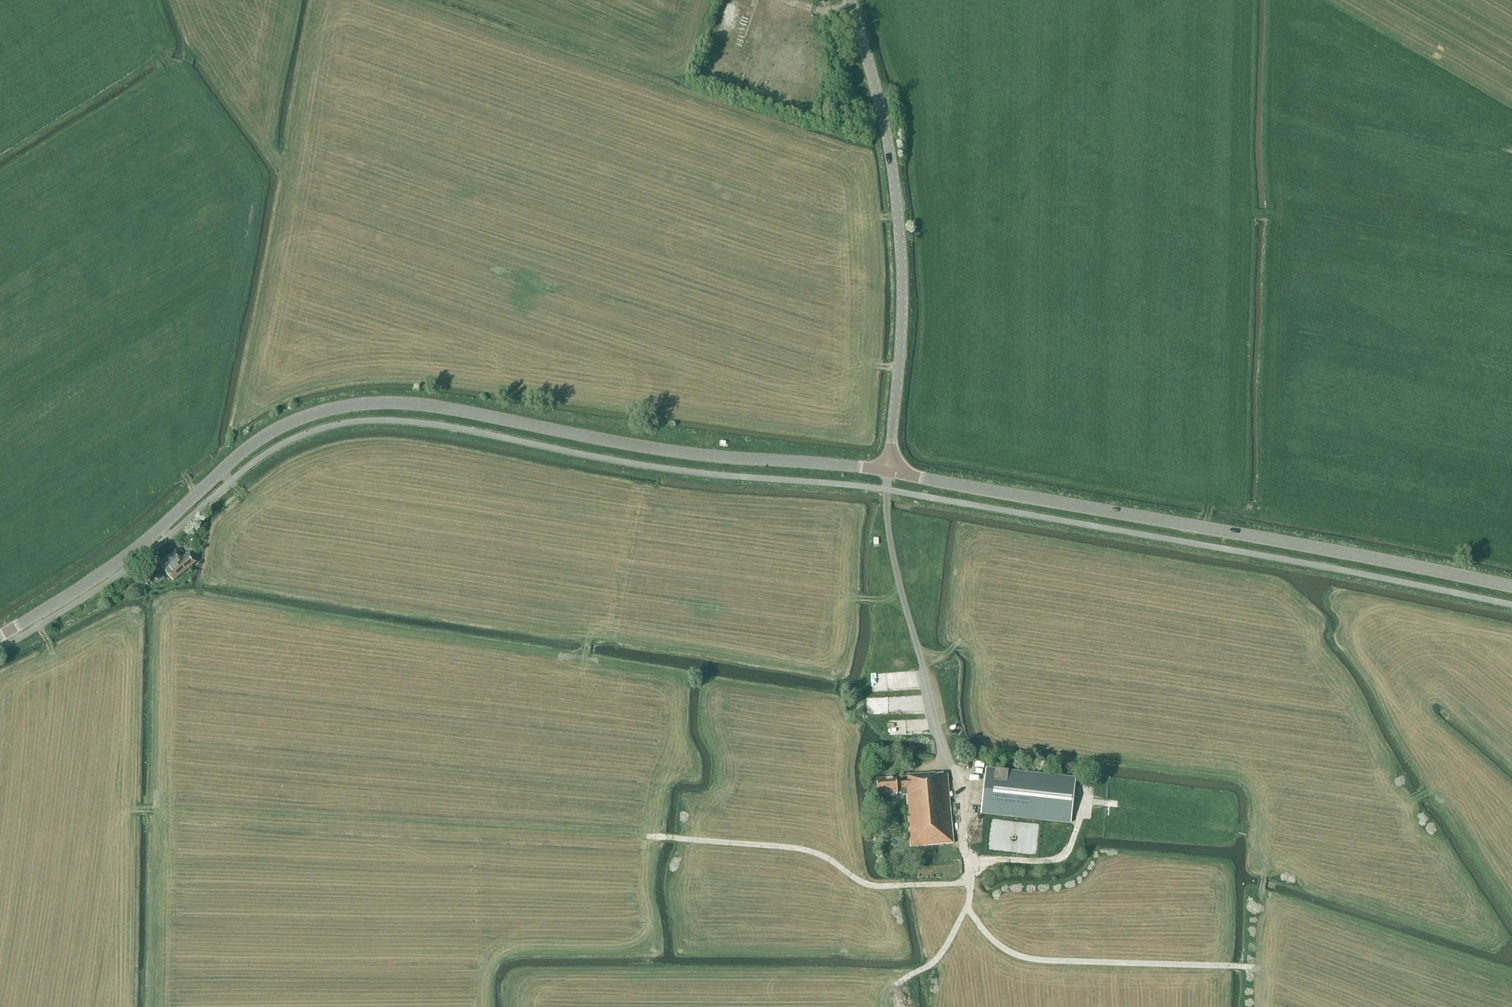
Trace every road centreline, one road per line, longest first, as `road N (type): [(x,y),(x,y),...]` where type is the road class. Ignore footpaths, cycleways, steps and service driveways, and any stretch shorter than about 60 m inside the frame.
road 1 (tertiary): [(888,471),(673,452),(424,405),(337,408),(252,445),(112,567),(0,637)]
road 2 (tertiary): [(1511,587),(888,471)]
road 3 (tertiary): [(888,471),(902,303),(899,214),(881,109),(850,0)]

